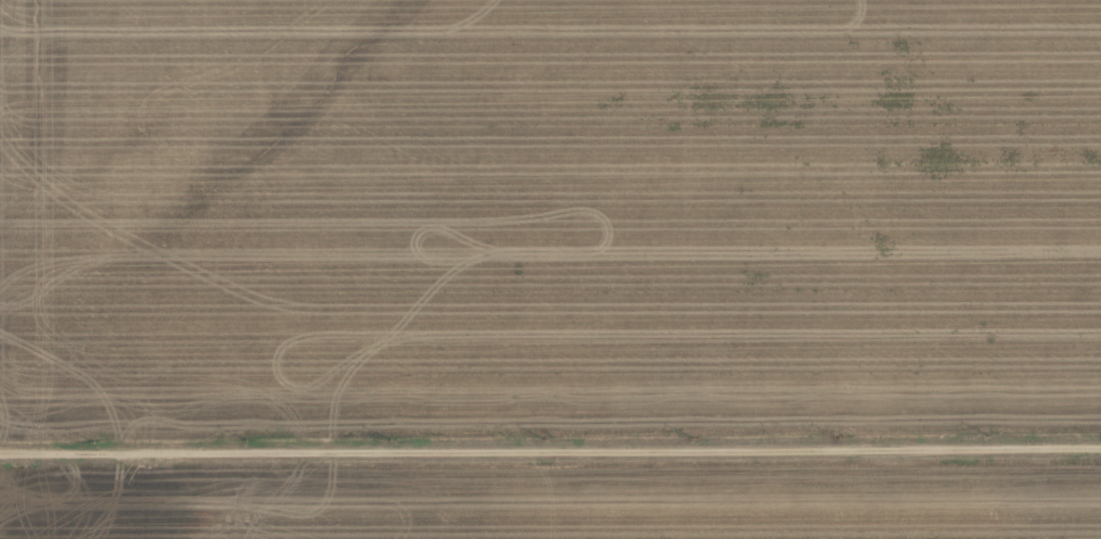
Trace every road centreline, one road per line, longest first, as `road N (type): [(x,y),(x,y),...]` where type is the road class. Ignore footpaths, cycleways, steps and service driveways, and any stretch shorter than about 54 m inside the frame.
road 1 (residential): [(1100,445),(0,442)]

